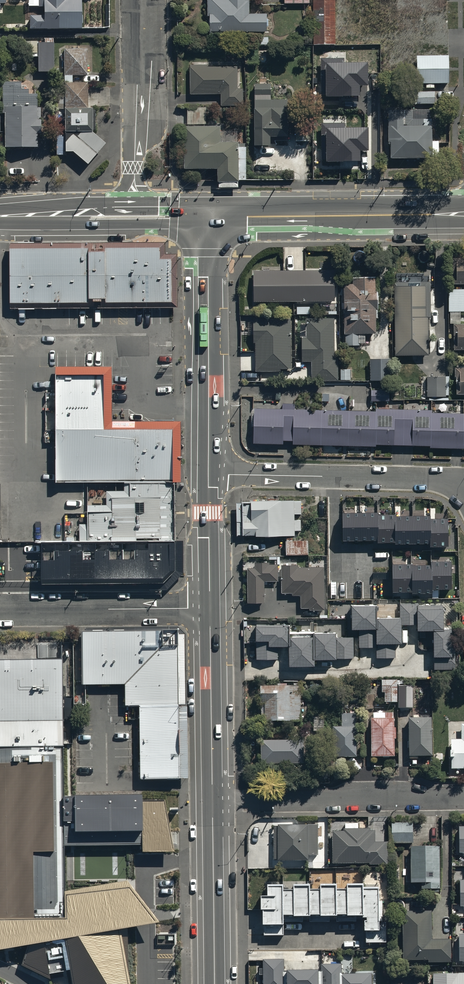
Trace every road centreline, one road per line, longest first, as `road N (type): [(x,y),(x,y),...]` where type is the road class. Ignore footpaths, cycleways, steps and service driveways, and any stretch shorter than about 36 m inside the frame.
road 1 (tertiary): [(207,217),(210,474)]
road 2 (tertiary): [(463,214),(207,217)]
road 3 (residential): [(210,474),(451,480),(463,487)]
road 4 (residential): [(214,801),(463,801)]
road 5 (residential): [(142,0),(133,217)]
road 6 (residential): [(211,609),(0,609)]
road 7 (tertiary): [(211,609),(214,801)]
road 8 (tertiary): [(214,801),(216,983)]
road 9 (tertiary): [(210,474),(211,609)]
road 10 (tertiary): [(133,217),(0,218)]

